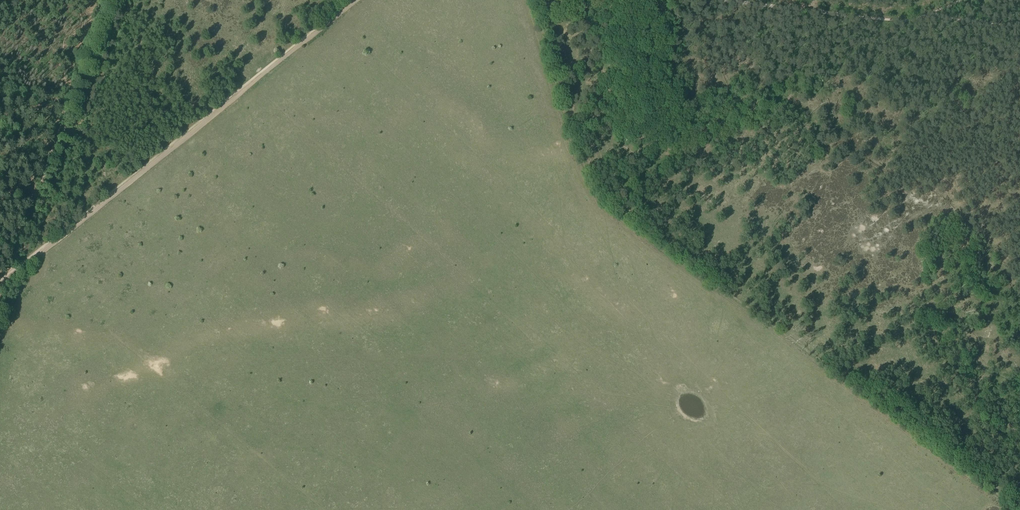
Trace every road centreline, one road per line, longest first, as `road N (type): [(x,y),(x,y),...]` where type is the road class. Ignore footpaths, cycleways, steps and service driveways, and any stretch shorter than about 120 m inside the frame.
road 1 (track): [(0,285),(357,0)]
road 2 (track): [(729,0),(891,20),(931,14)]

